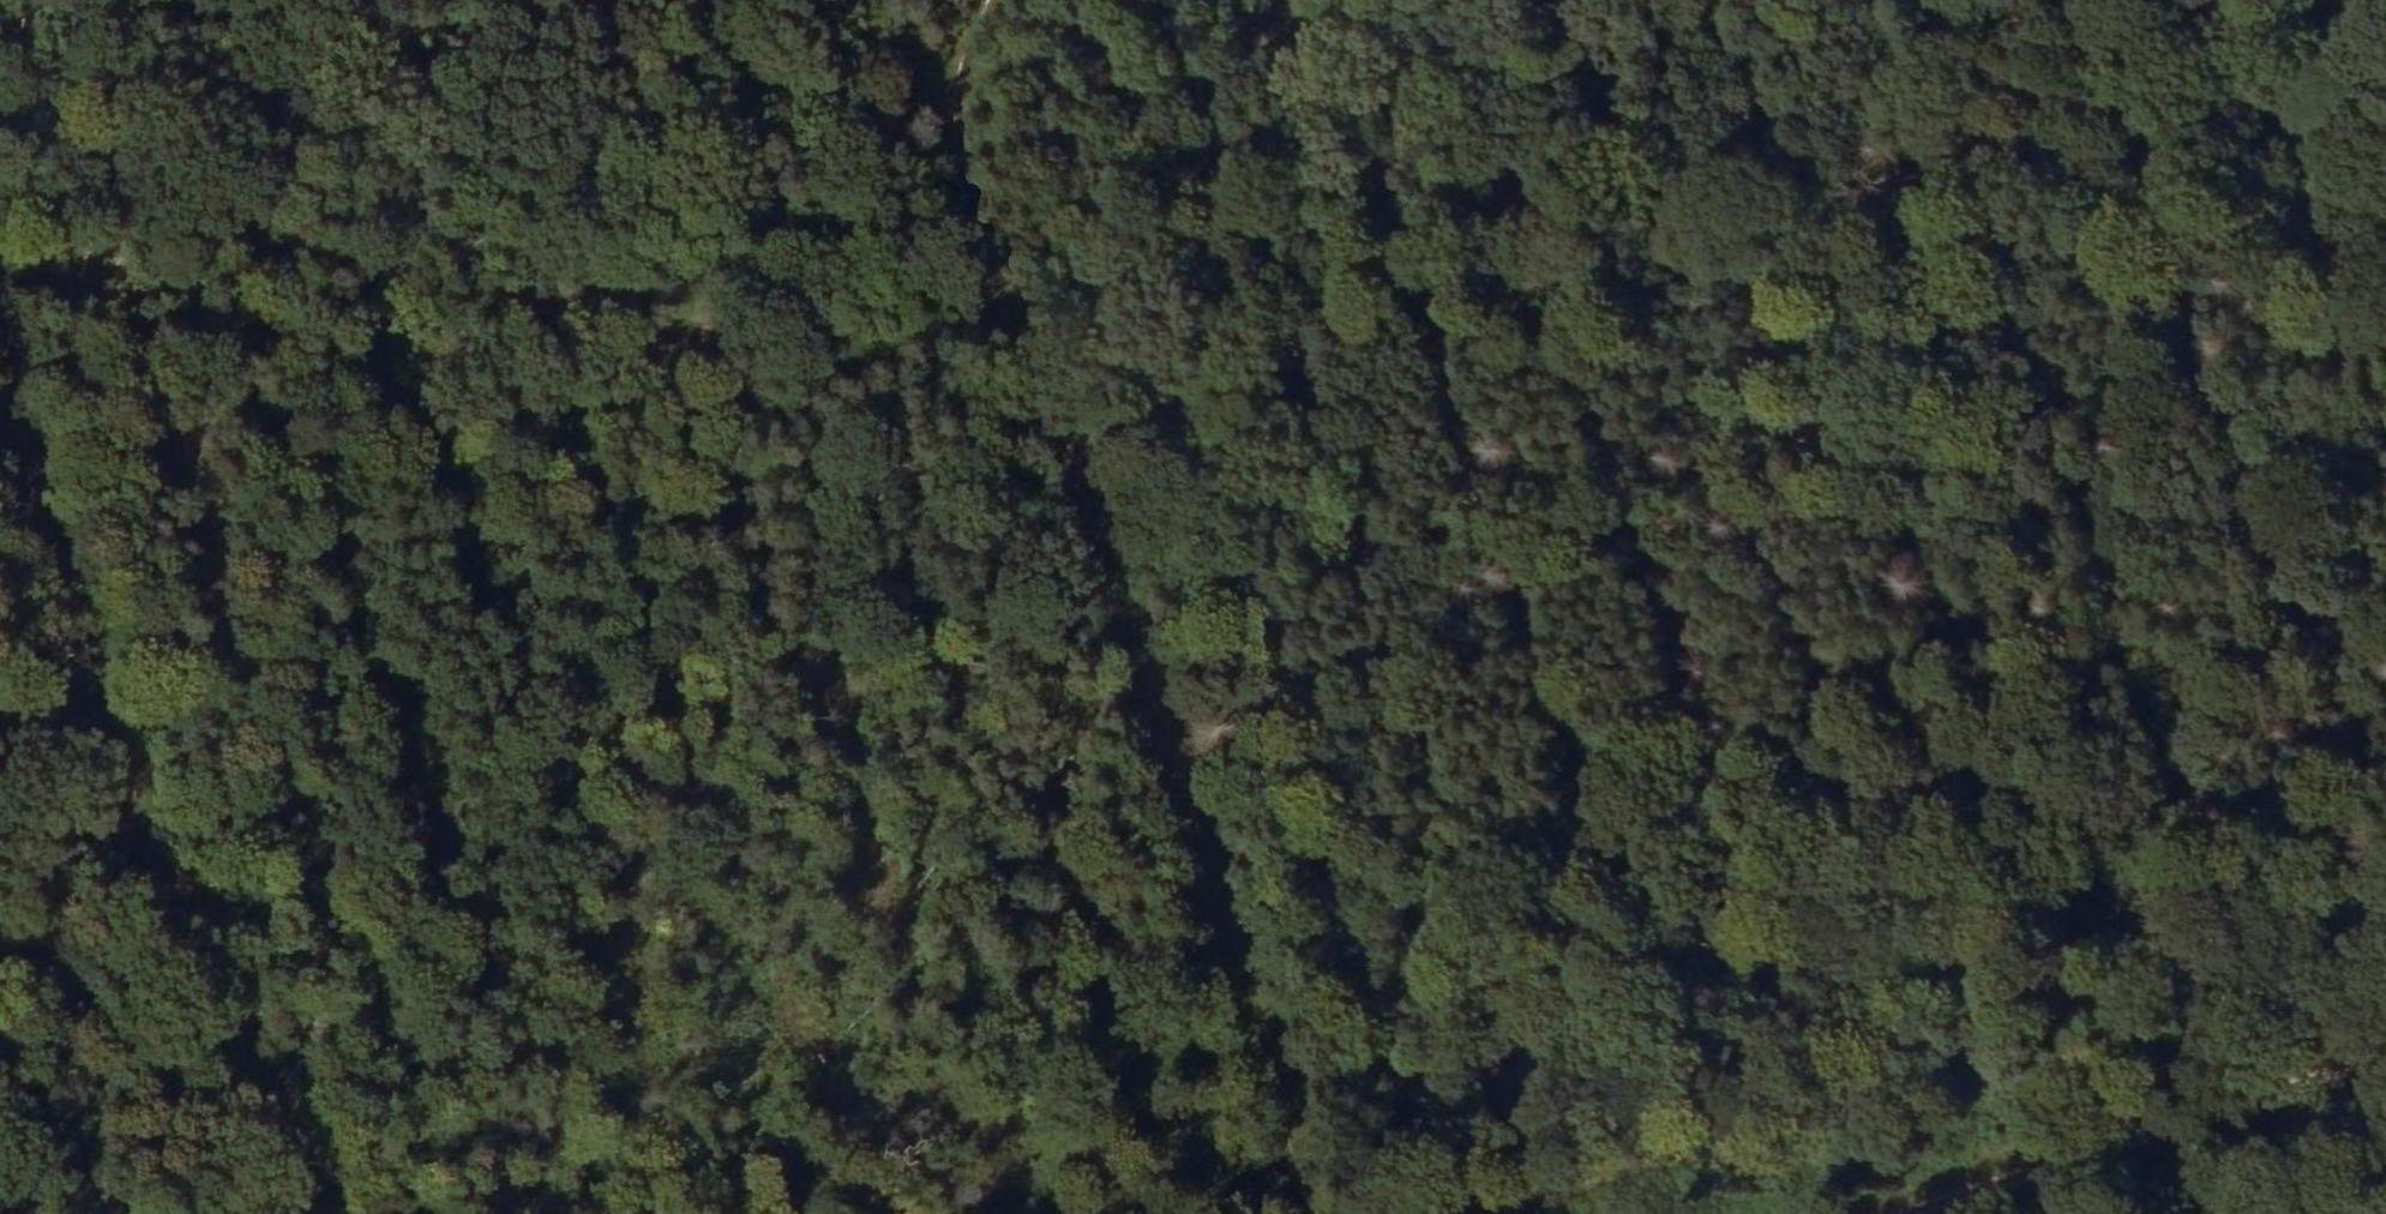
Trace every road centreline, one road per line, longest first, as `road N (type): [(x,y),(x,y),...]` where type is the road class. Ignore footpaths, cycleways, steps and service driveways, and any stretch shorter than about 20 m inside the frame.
road 1 (track): [(332,1213),(259,1052),(0,295)]
road 2 (track): [(1974,1213),(2385,1070)]

